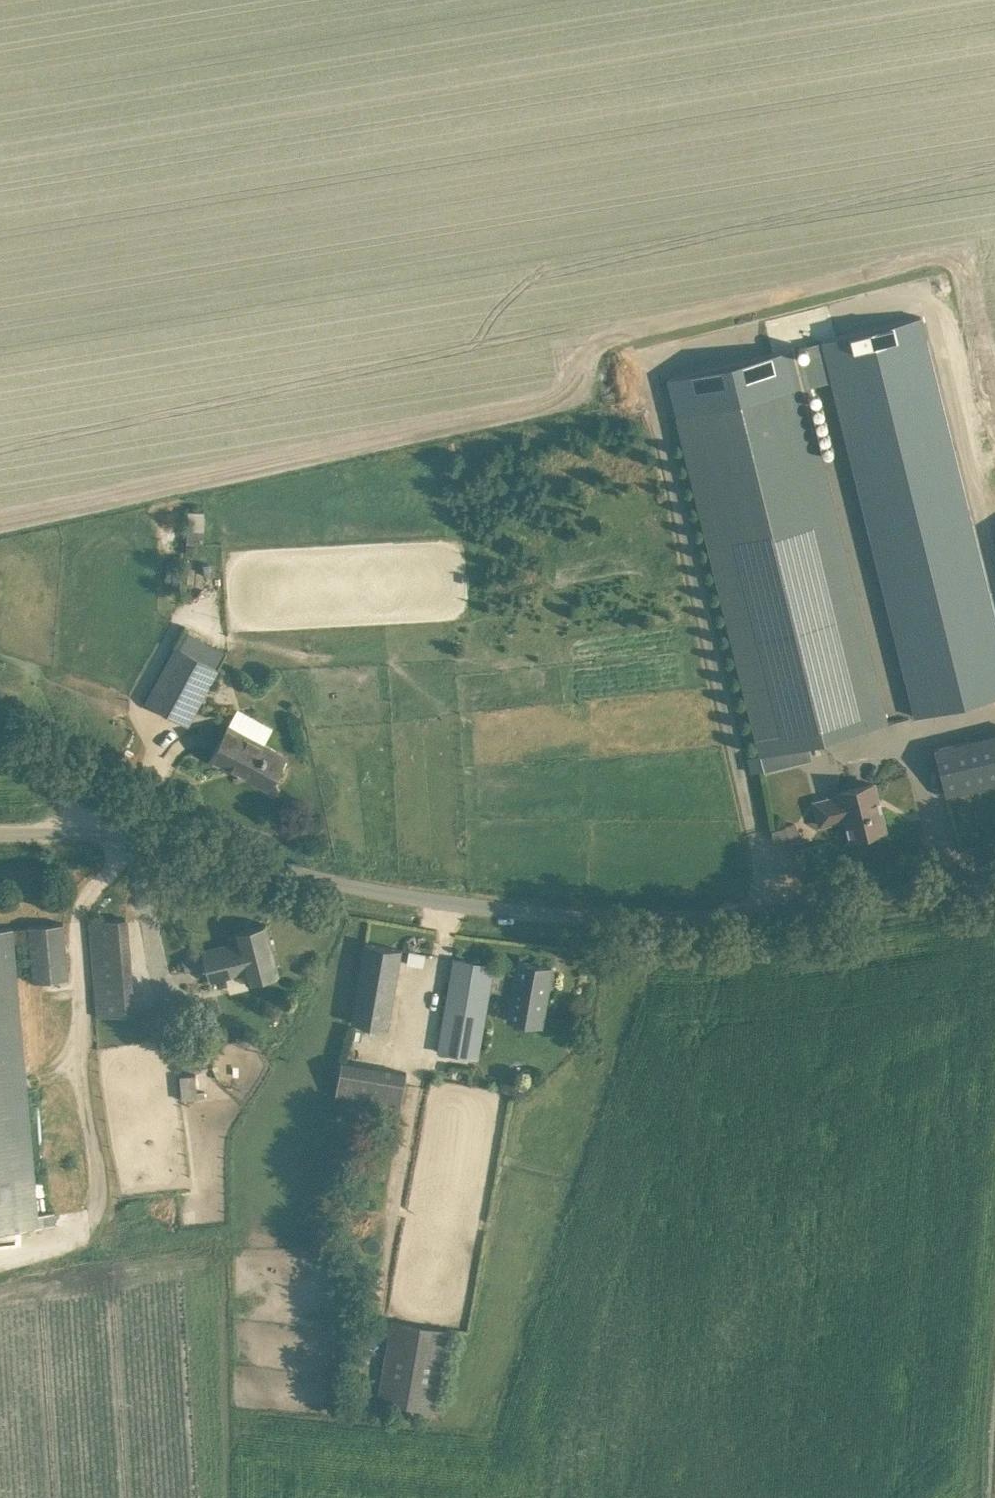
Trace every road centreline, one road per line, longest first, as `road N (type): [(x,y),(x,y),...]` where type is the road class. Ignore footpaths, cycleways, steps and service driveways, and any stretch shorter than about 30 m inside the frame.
road 1 (residential): [(81,829),(143,831),(450,904),(632,918),(792,908),(994,869)]
road 2 (unclassified): [(81,829),(83,808),(67,781),(0,740)]

